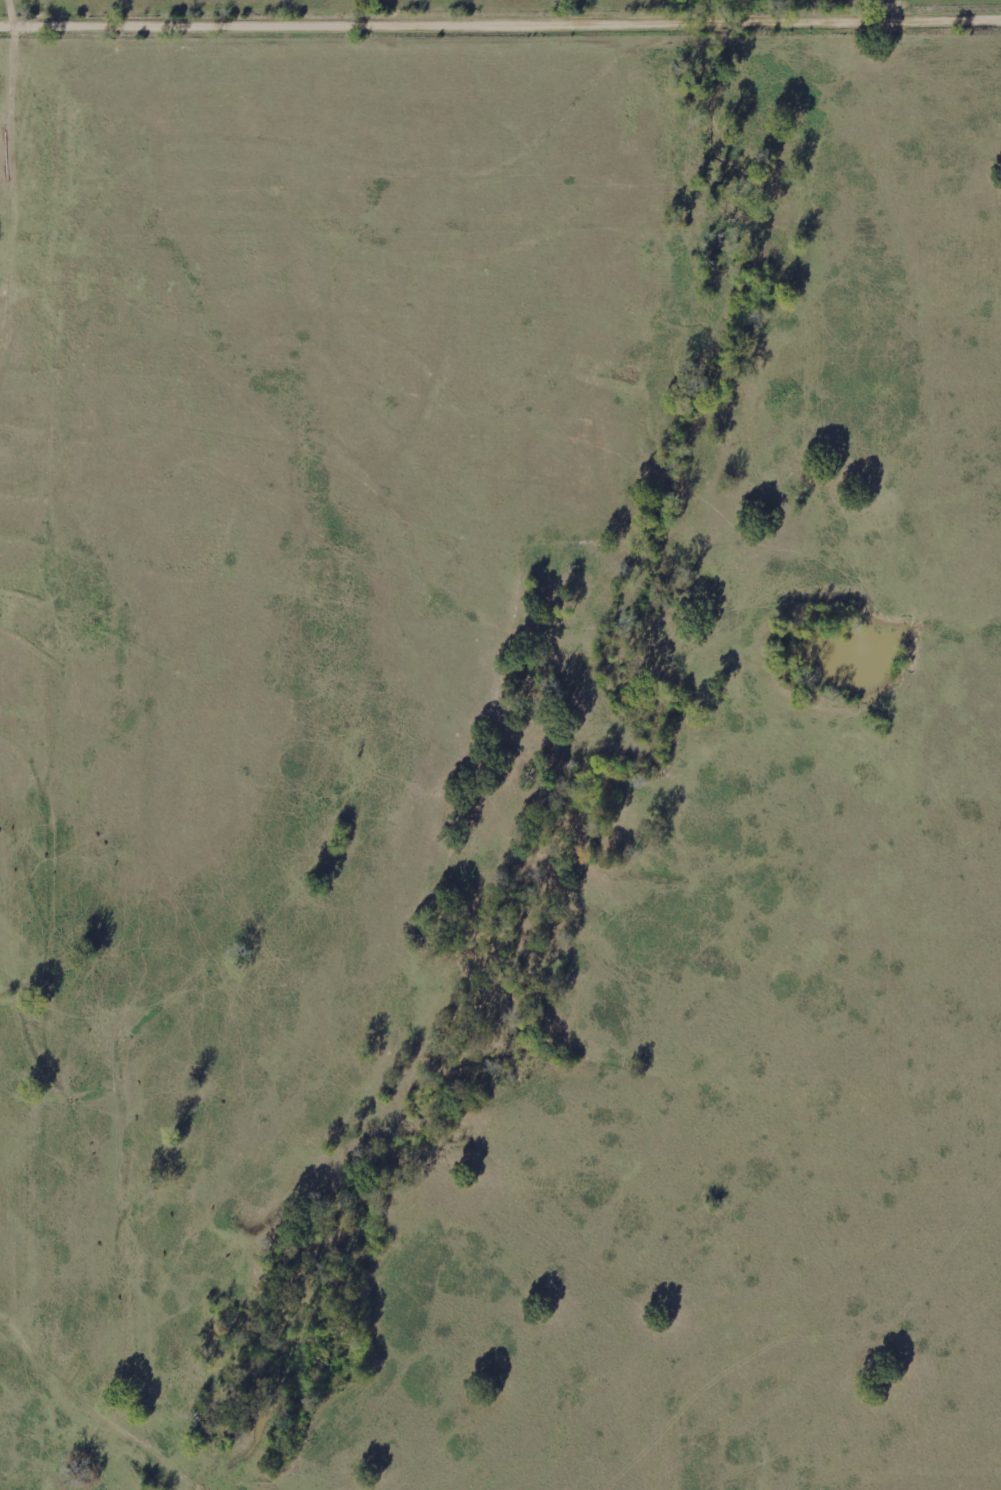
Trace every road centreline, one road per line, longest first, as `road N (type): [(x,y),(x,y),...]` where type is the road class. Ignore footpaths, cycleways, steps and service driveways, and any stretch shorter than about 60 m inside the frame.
road 1 (residential): [(1000,24),(789,25),(695,36),(0,31)]

